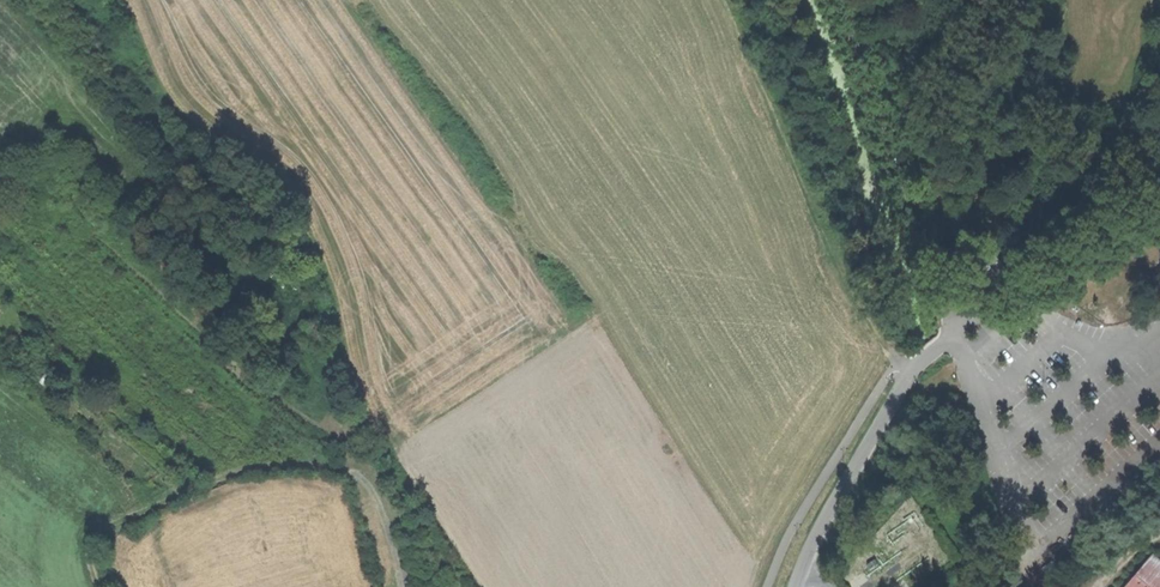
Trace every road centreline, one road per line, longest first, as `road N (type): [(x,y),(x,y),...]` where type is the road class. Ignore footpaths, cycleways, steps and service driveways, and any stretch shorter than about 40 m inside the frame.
road 1 (track): [(101,586),(95,536),(232,475),(298,465),(343,469),(367,484),(382,508),(402,586)]
road 2 (unclassified): [(952,328),(911,366),(795,586)]

